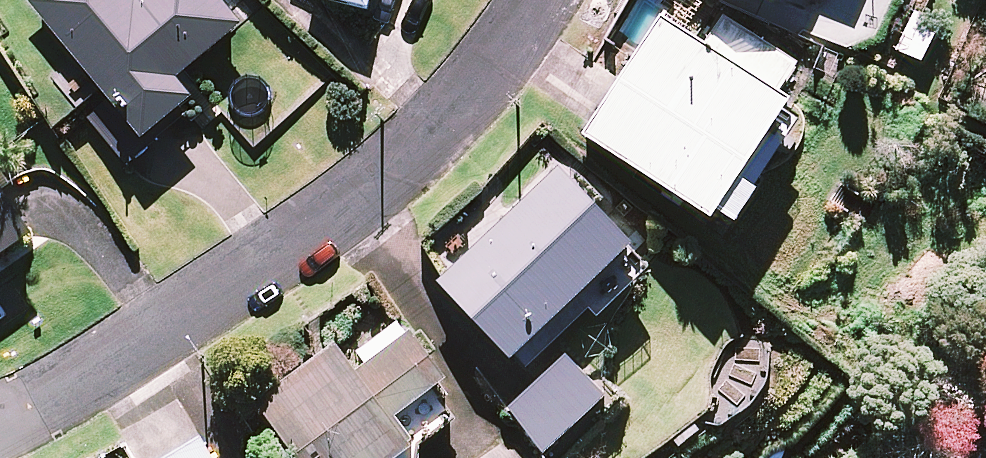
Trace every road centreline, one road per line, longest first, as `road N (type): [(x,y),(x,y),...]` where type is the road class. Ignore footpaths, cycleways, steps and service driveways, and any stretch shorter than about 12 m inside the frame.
road 1 (residential): [(0,419),(372,195),(486,81),(539,0)]

